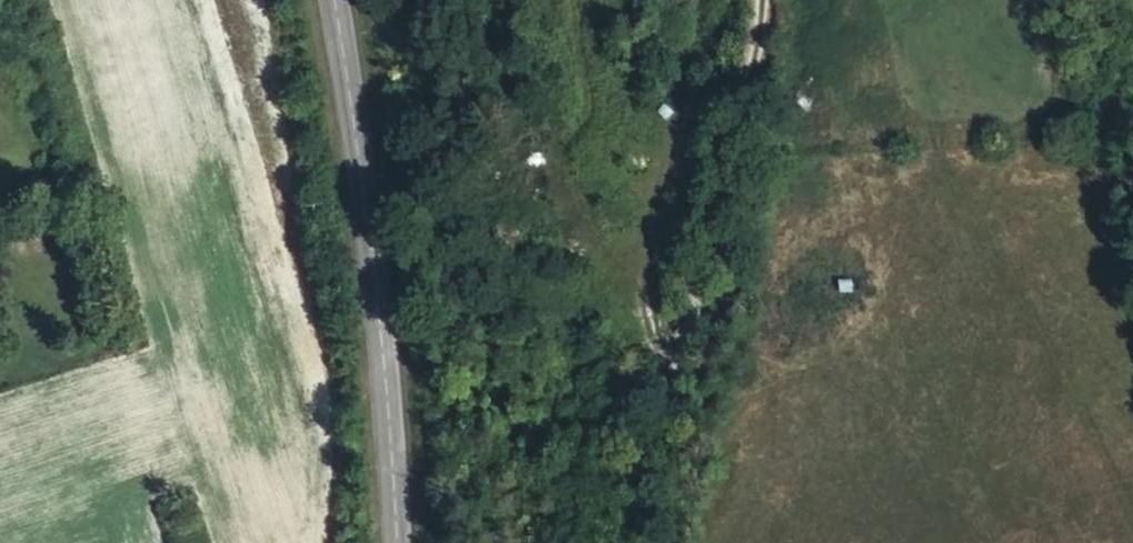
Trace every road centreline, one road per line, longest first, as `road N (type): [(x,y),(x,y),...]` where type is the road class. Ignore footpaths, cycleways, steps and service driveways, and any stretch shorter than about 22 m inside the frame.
road 1 (track): [(643,542),(689,387),(766,0)]
road 2 (tertiary): [(398,542),(399,421),(333,0)]

